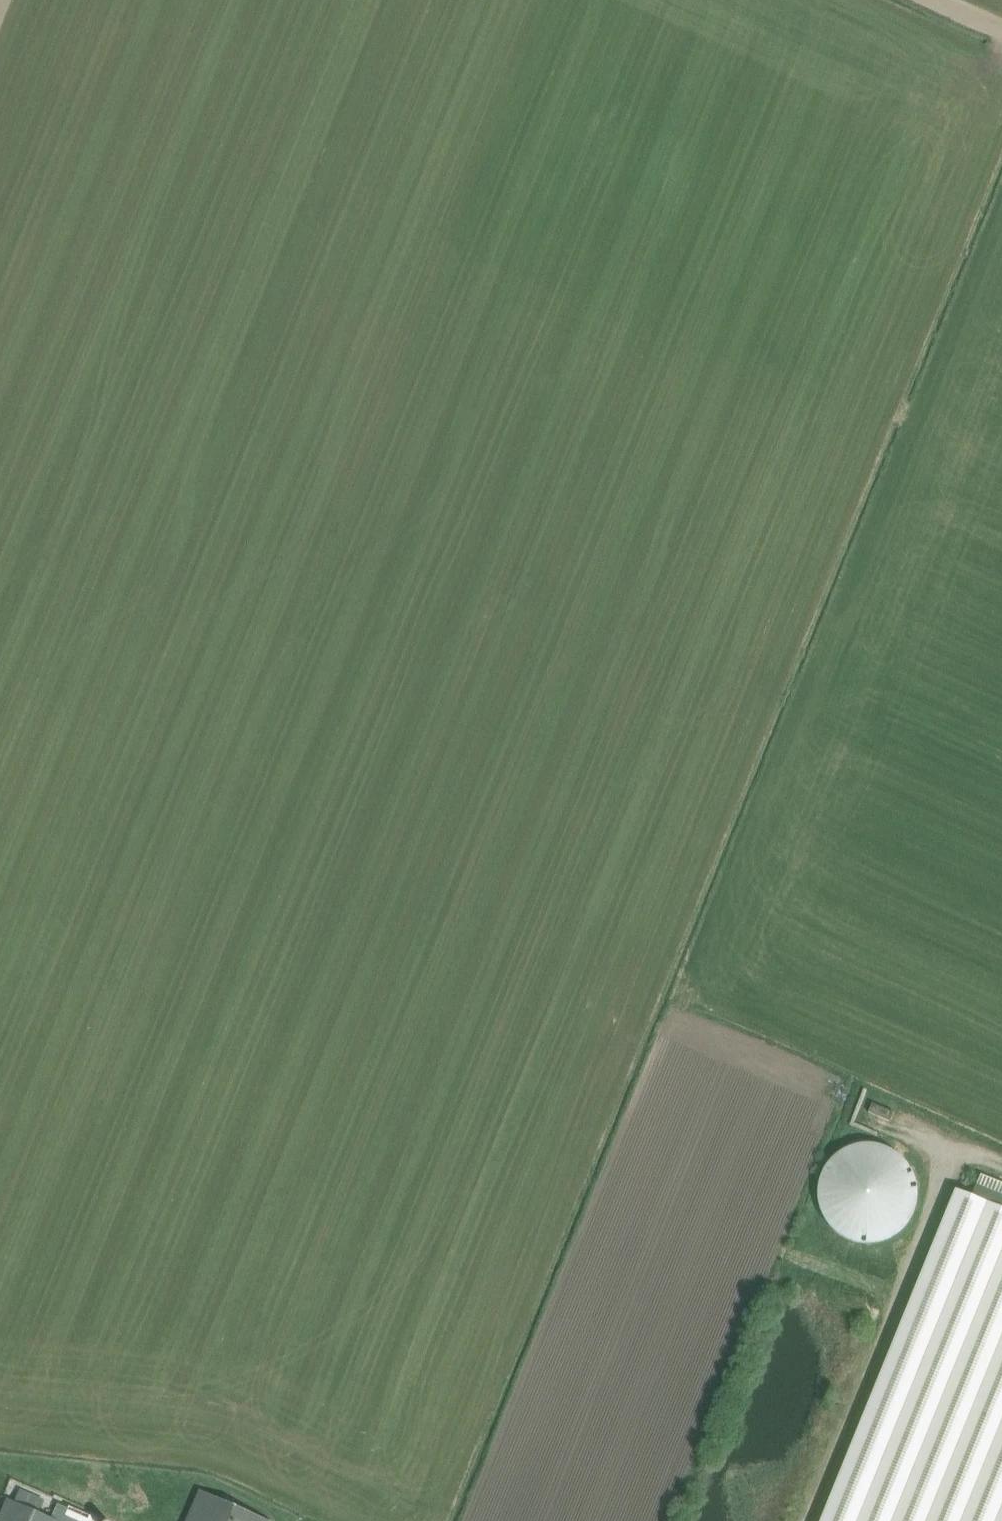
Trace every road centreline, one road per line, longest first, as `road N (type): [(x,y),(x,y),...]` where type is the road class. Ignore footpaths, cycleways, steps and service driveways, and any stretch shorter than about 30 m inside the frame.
road 1 (track): [(673,1010),(466,1520)]

